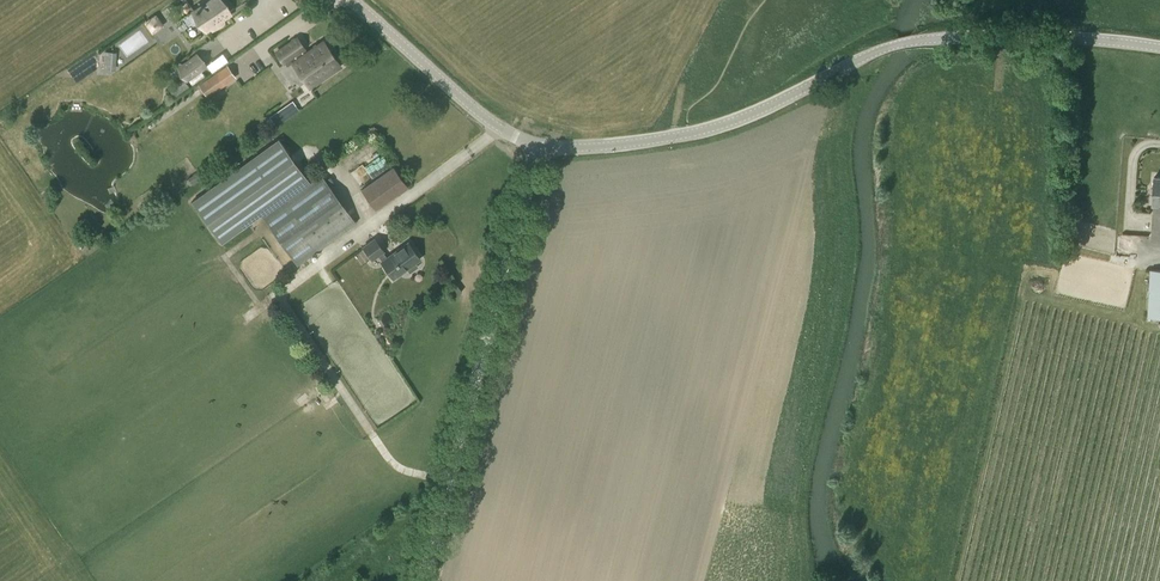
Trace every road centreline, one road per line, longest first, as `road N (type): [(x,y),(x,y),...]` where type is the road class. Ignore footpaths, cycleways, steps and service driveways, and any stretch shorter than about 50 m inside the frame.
road 1 (tertiary): [(423,580),(539,144)]
road 2 (tertiary): [(875,52),(714,128),(604,146),(539,144)]
road 3 (tertiary): [(539,144),(499,129),(349,0)]
road 4 (tertiary): [(1159,47),(930,38)]

